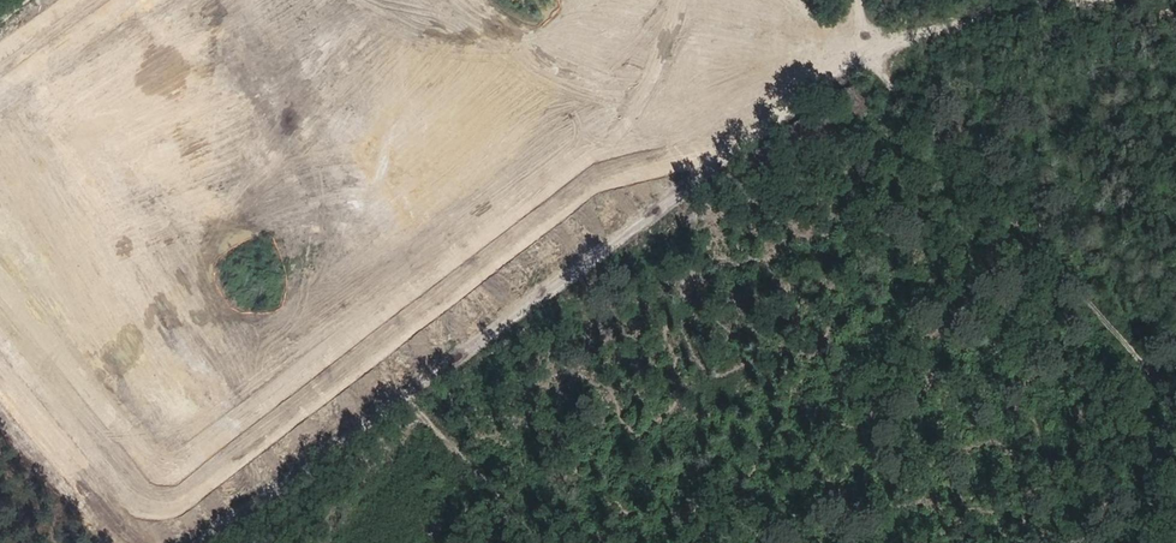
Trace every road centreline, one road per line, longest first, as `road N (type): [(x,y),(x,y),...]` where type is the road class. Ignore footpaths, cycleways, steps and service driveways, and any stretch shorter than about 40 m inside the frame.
road 1 (track): [(855,52),(671,201),(212,542)]
road 2 (track): [(1108,0),(855,52)]
road 3 (track): [(411,393),(541,542)]

